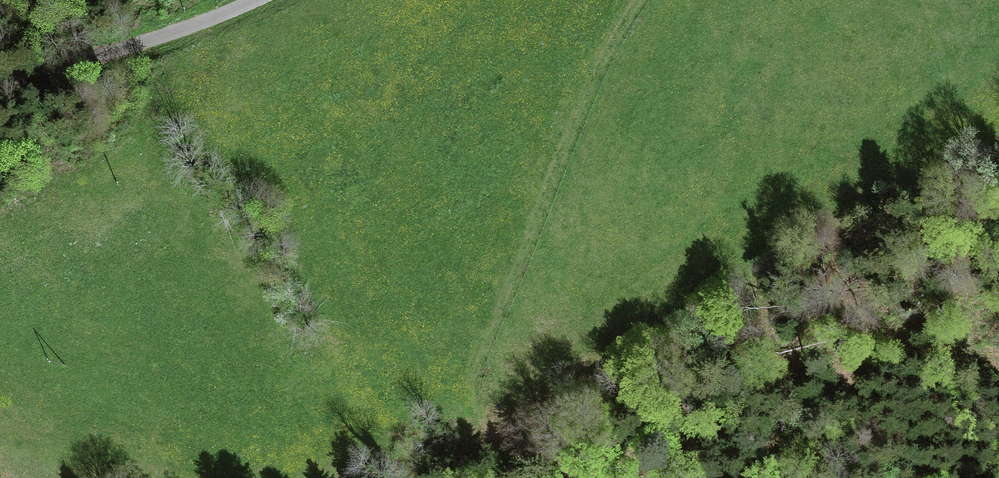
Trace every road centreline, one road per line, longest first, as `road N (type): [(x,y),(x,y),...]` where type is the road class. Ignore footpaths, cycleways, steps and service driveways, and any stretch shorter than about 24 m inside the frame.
road 1 (track): [(648,0),(626,30),(469,386),(471,408),(492,436),(574,477)]
road 2 (unclassified): [(0,79),(136,44),(255,0)]

